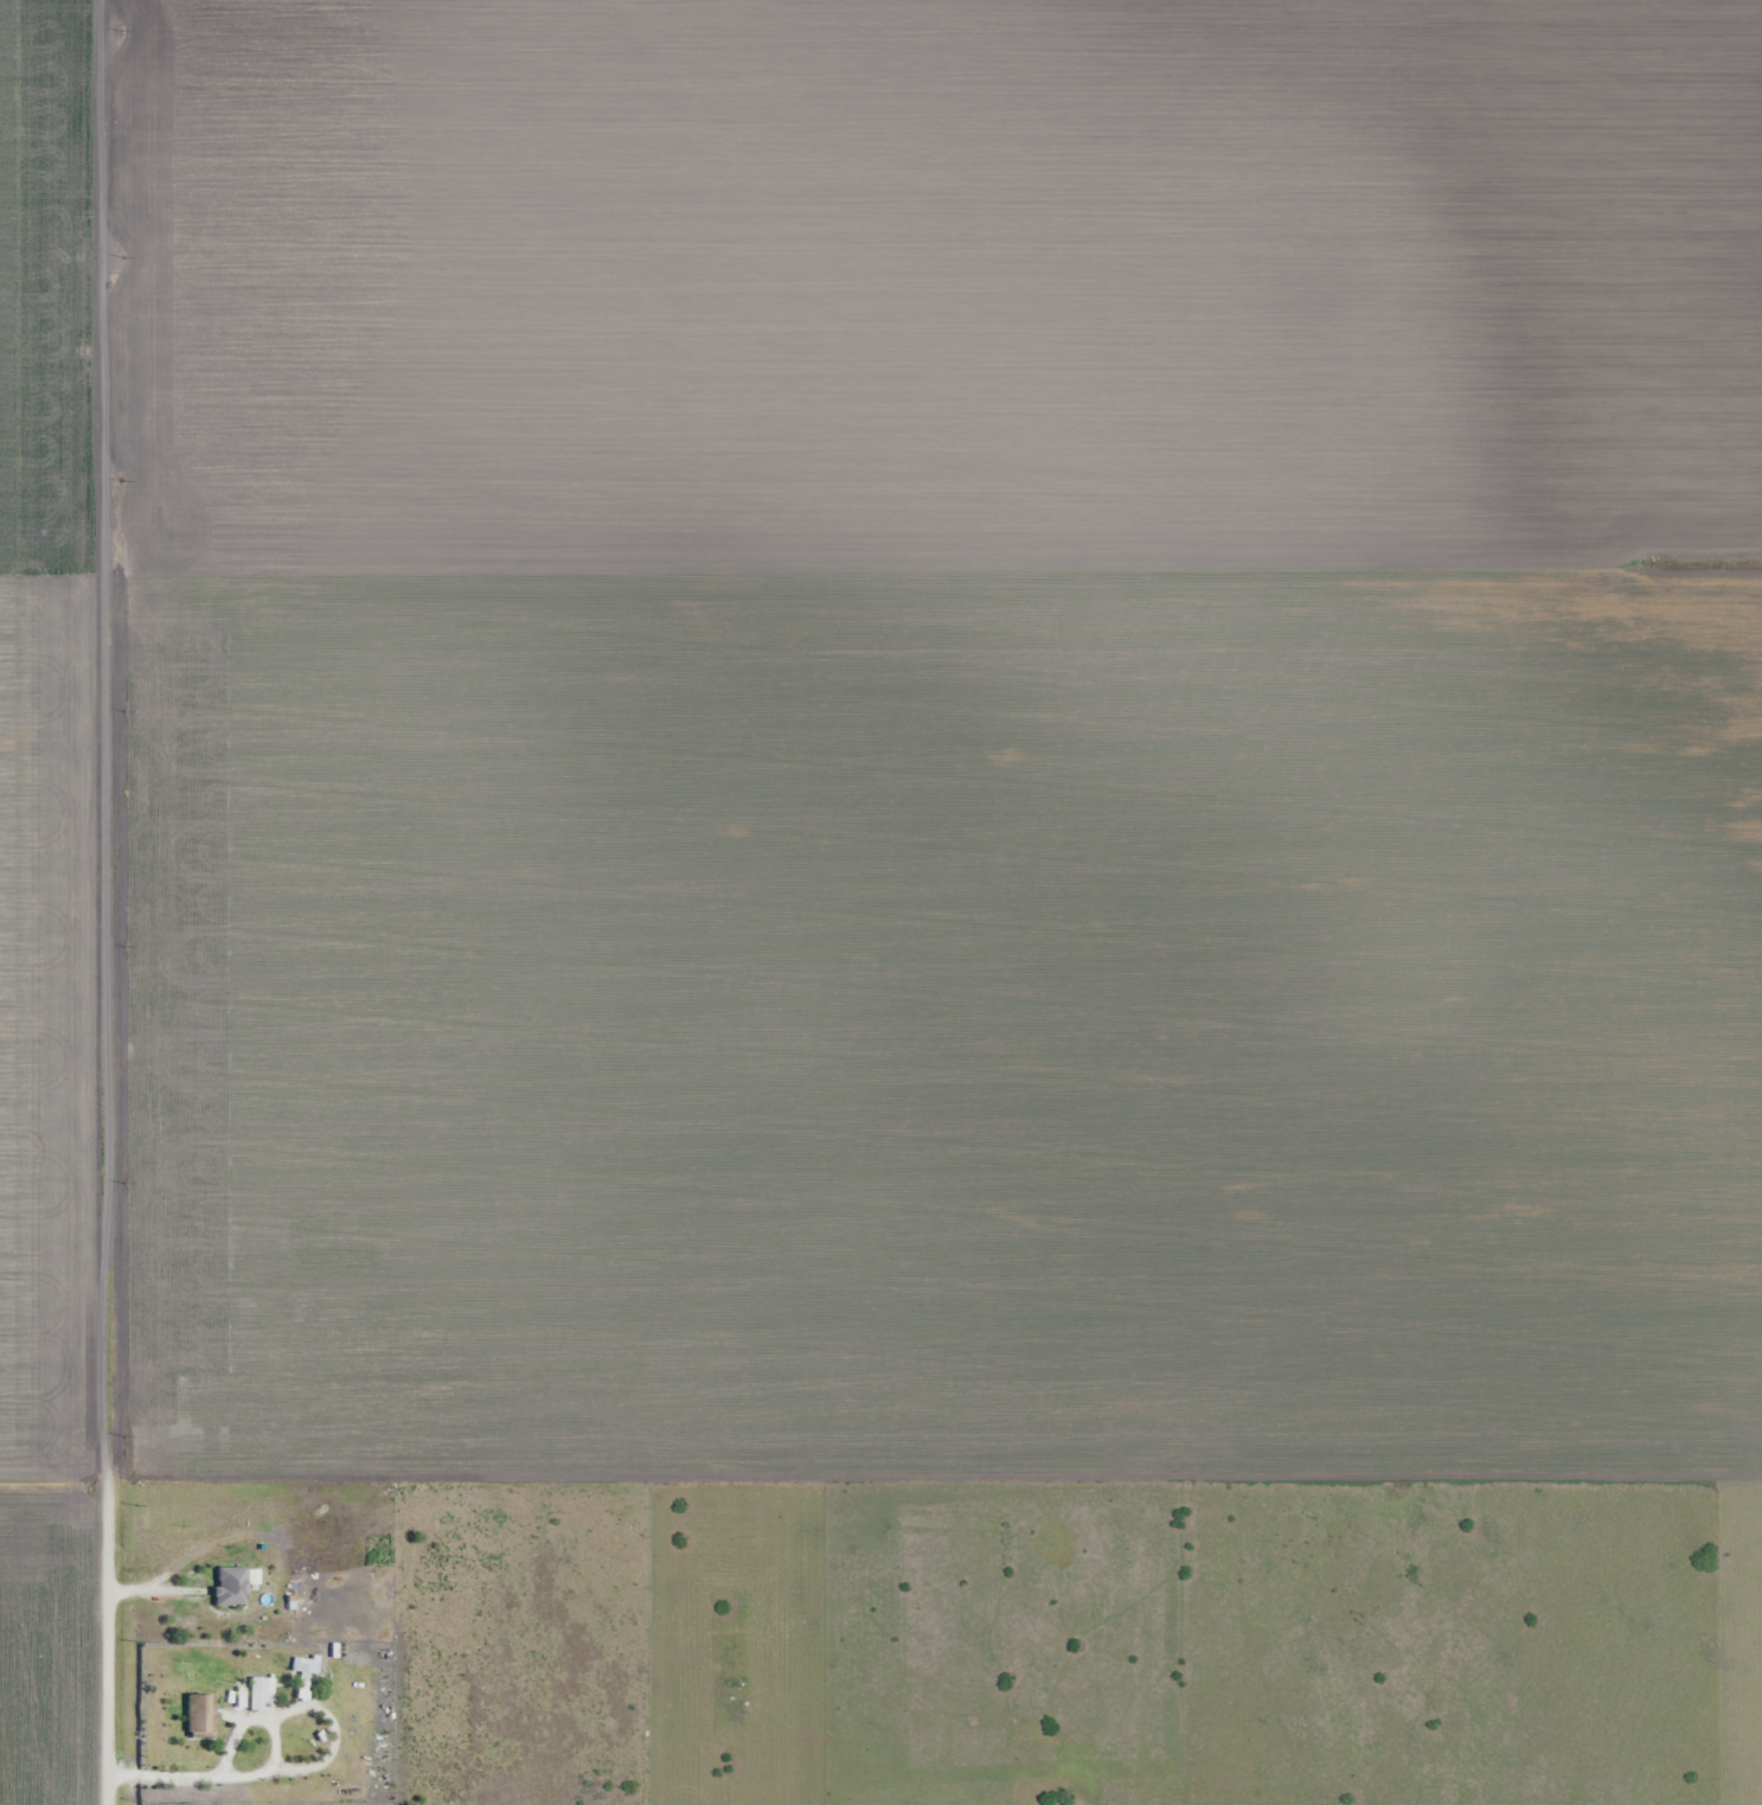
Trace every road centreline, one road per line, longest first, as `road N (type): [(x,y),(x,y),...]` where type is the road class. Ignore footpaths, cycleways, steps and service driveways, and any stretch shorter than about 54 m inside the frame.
road 1 (residential): [(110,0),(113,1804)]

